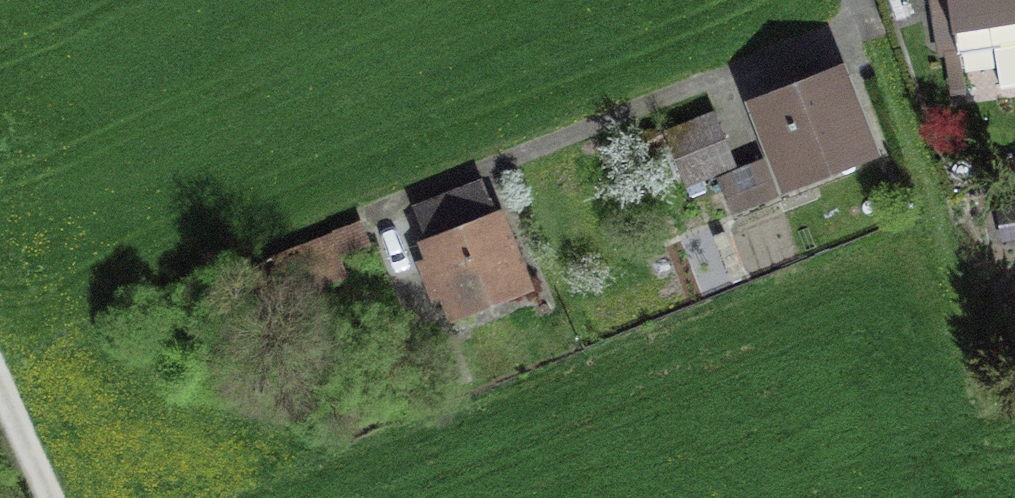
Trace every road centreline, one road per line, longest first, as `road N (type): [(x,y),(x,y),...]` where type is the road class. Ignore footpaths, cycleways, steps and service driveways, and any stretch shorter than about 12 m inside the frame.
road 1 (residential): [(268,247),(812,43),(850,13),(852,0)]
road 2 (track): [(52,497),(0,382)]

